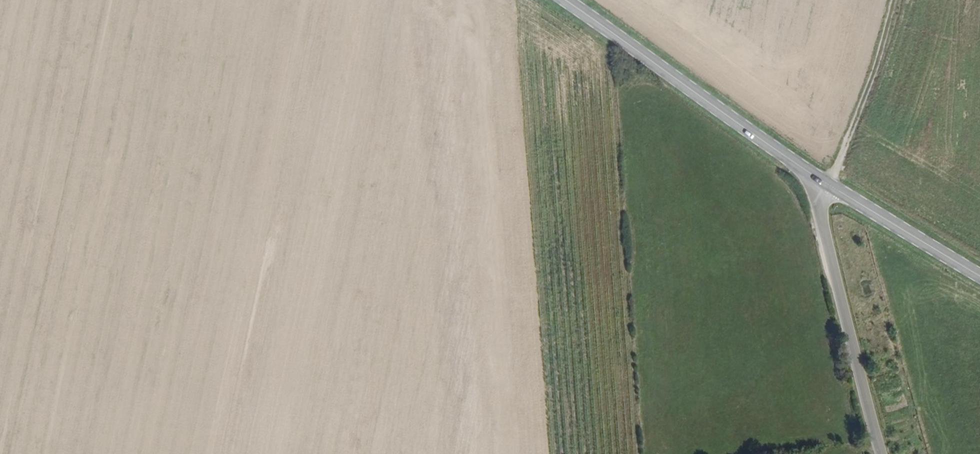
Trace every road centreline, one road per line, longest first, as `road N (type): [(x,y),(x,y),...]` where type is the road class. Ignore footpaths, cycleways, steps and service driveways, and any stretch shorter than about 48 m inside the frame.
road 1 (tertiary): [(829,182),(566,0)]
road 2 (unclassified): [(881,453),(822,224),(829,182)]
road 3 (track): [(901,0),(829,182)]
road 4 (tertiary): [(979,275),(829,182)]

